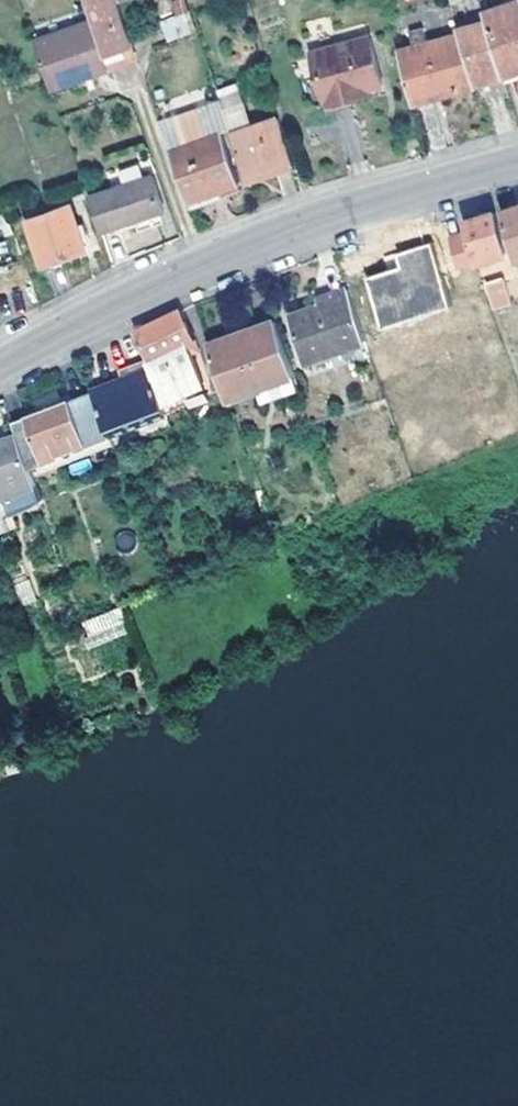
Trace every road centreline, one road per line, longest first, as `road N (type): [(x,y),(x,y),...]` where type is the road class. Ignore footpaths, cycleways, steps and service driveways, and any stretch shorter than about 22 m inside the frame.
road 1 (tertiary): [(0,370),(233,260),(517,168)]

